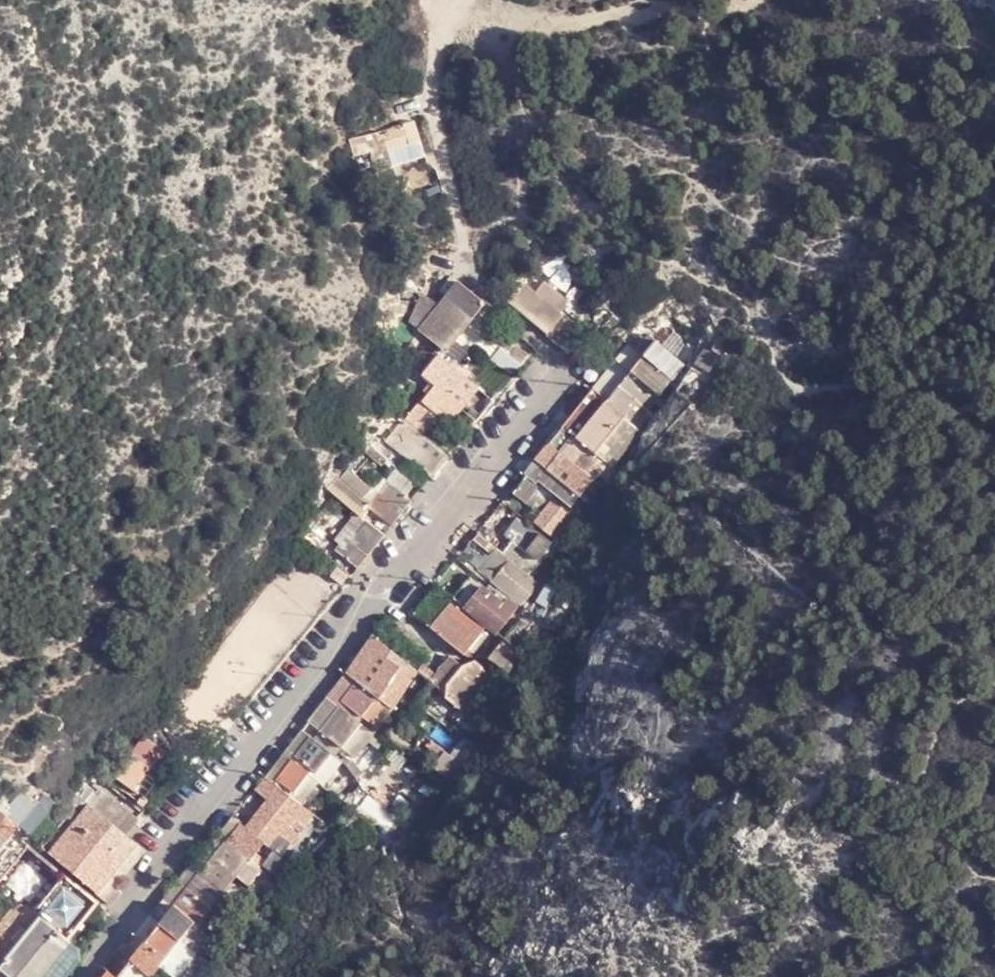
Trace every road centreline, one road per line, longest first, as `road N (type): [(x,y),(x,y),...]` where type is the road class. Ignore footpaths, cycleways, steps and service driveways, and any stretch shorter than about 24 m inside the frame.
road 1 (residential): [(81,976),(373,597),(556,378),(557,358)]
road 2 (track): [(452,18),(433,55),(429,89),(473,276),(557,358)]

